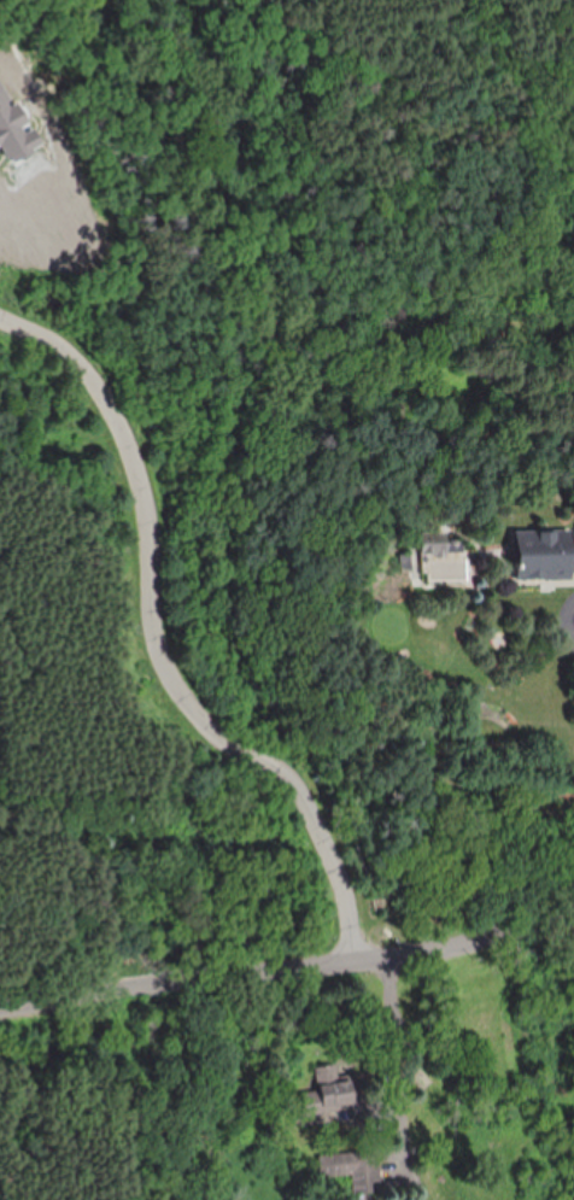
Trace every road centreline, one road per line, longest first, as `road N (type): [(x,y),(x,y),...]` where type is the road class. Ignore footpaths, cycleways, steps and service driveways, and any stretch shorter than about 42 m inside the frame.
road 1 (residential): [(355,965),(332,862),(304,804),(274,772),(205,726),(170,675),(151,611),(139,485),(106,406),(65,355),(0,317)]
road 2 (tertiary): [(0,996),(186,987),(418,958),(573,914)]

